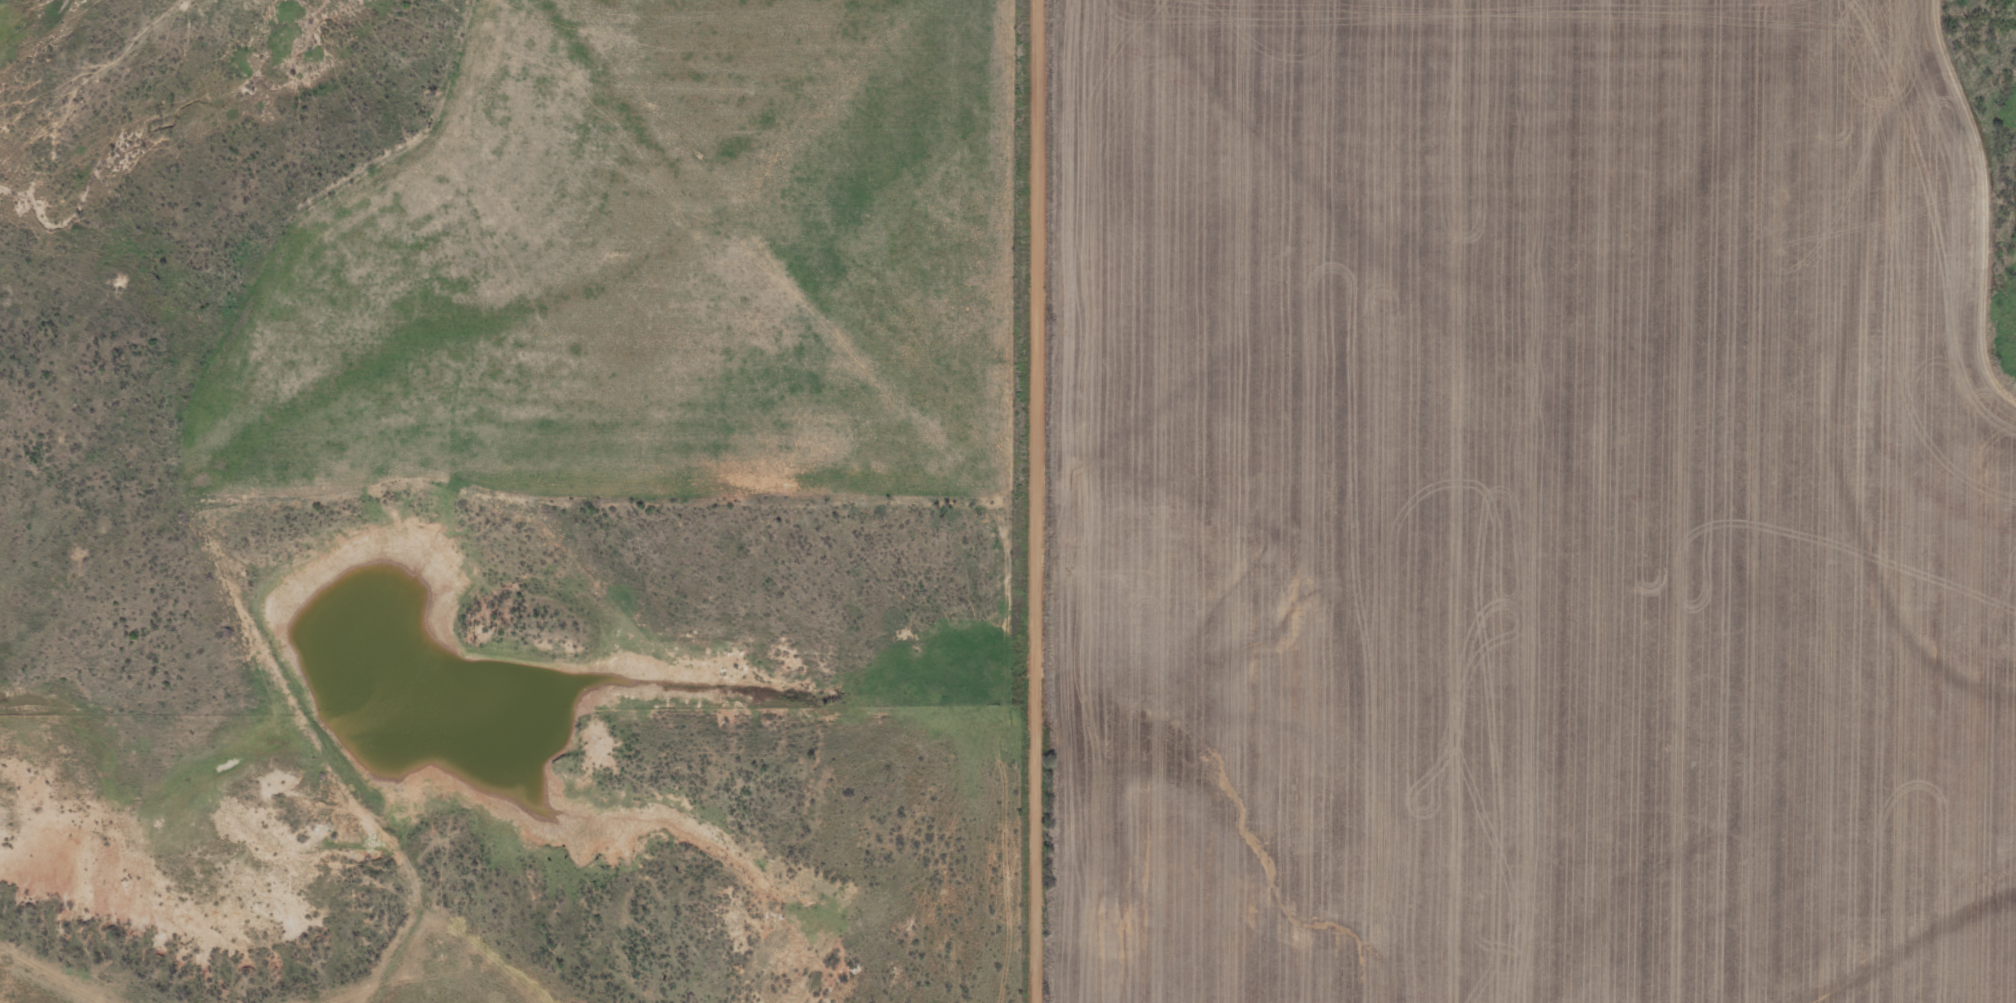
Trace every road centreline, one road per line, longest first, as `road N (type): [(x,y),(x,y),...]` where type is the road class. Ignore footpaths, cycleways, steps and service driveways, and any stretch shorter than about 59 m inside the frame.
road 1 (residential): [(1037,1002),(1044,0)]
road 2 (track): [(337,1002),(386,989),(417,932),(419,882),(304,724),(0,721)]
road 3 (track): [(0,938),(109,1002)]

